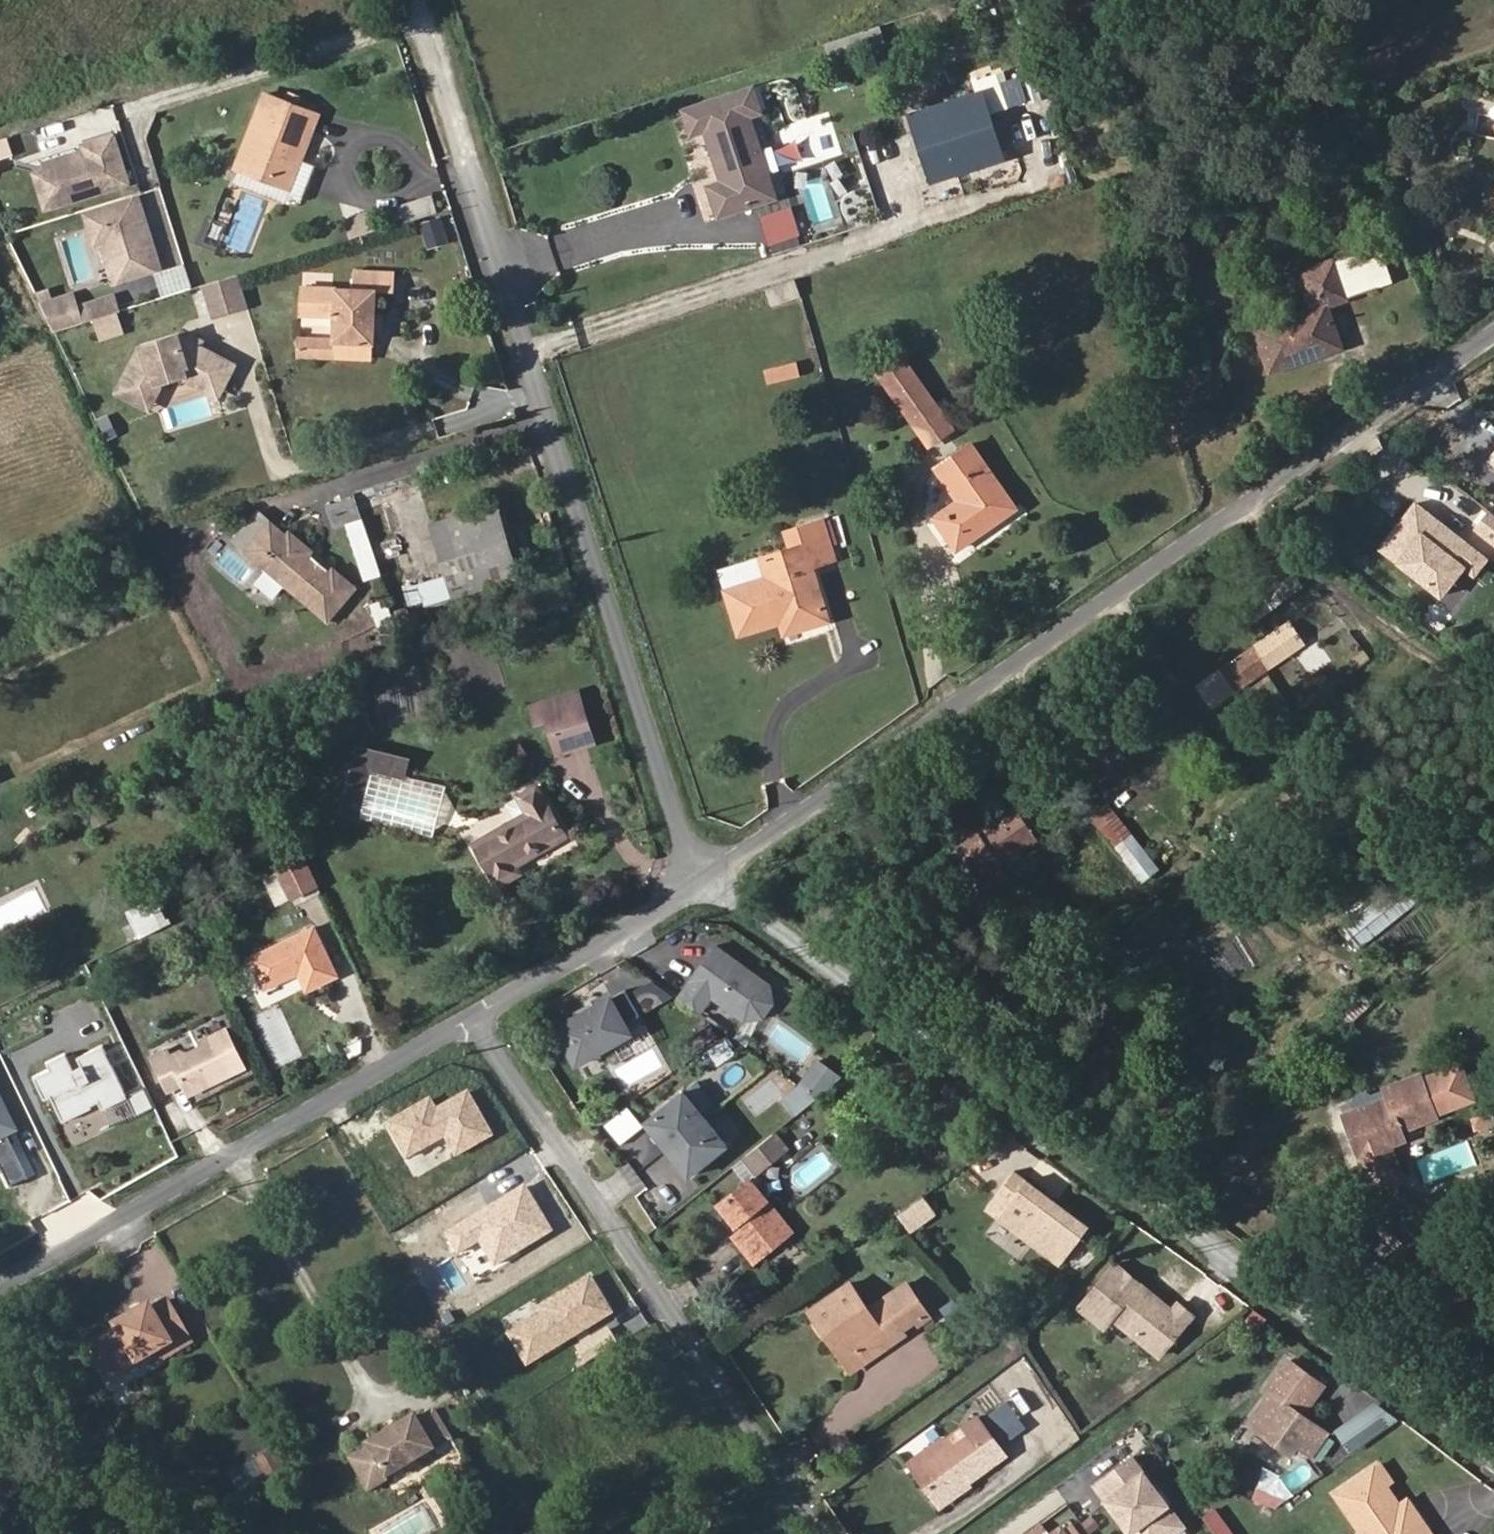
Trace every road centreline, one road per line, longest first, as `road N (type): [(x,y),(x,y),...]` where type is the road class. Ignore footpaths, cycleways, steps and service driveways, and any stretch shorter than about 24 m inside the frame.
road 1 (residential): [(721,880),(1493,1442)]
road 2 (residential): [(721,880),(1493,350)]
road 3 (residential): [(721,880),(429,0)]
road 4 (residential): [(848,1533),(498,1000)]
road 5 (residential): [(0,1287),(498,1000)]
road 6 (residential): [(498,1000),(721,880)]

